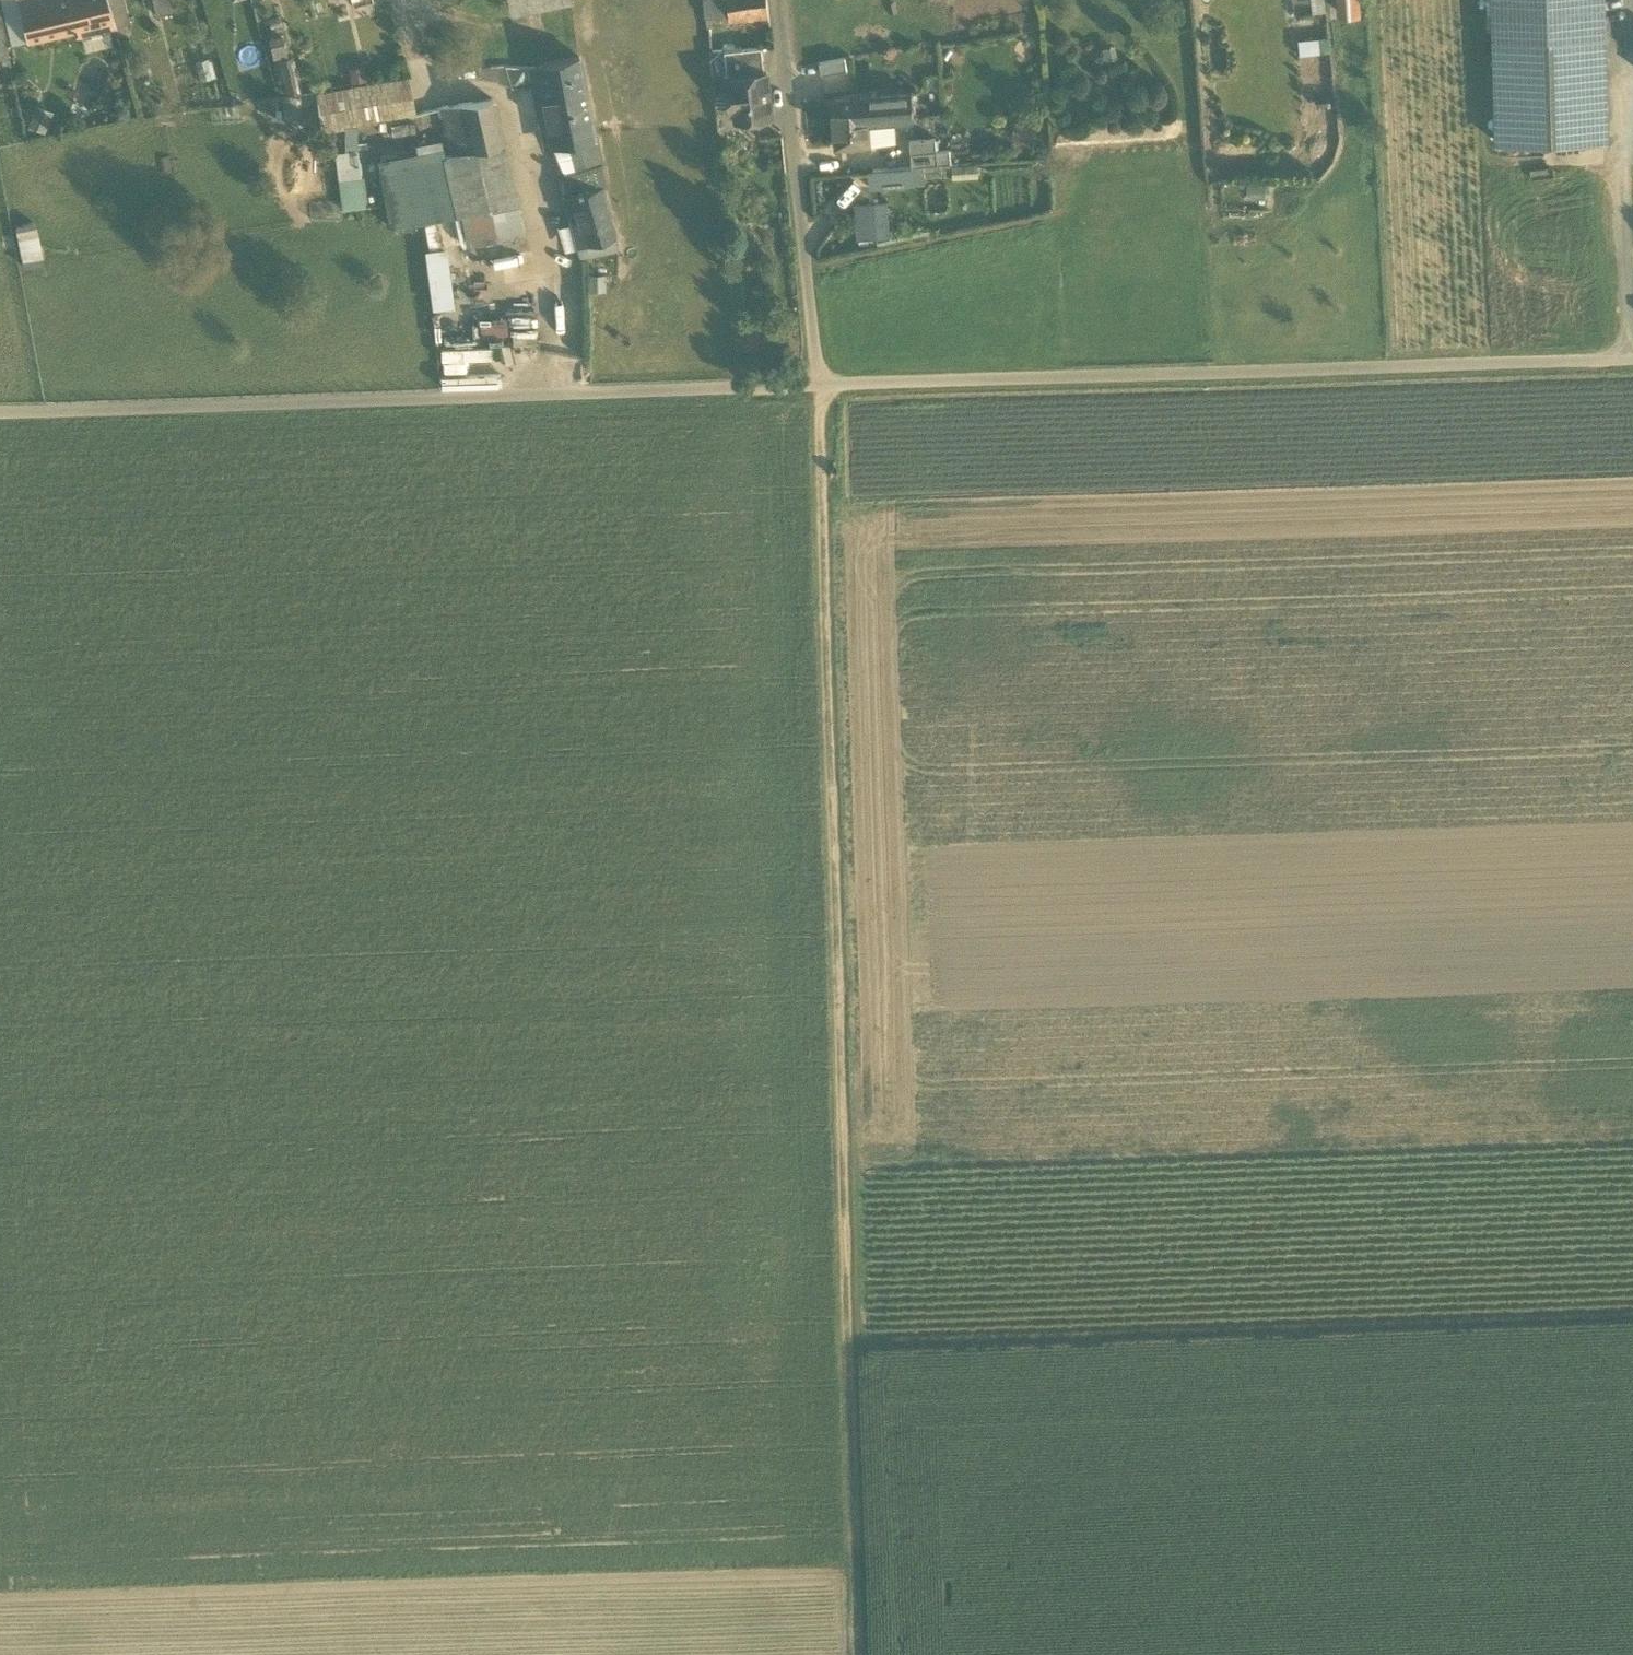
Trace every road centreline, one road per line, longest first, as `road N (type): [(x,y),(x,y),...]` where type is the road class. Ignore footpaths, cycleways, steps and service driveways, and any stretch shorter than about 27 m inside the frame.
road 1 (track): [(1632,360),(0,412)]
road 2 (track): [(856,1654),(816,385)]
road 3 (unclassified): [(780,0),(816,385)]
road 4 (track): [(1628,360),(1620,82)]

